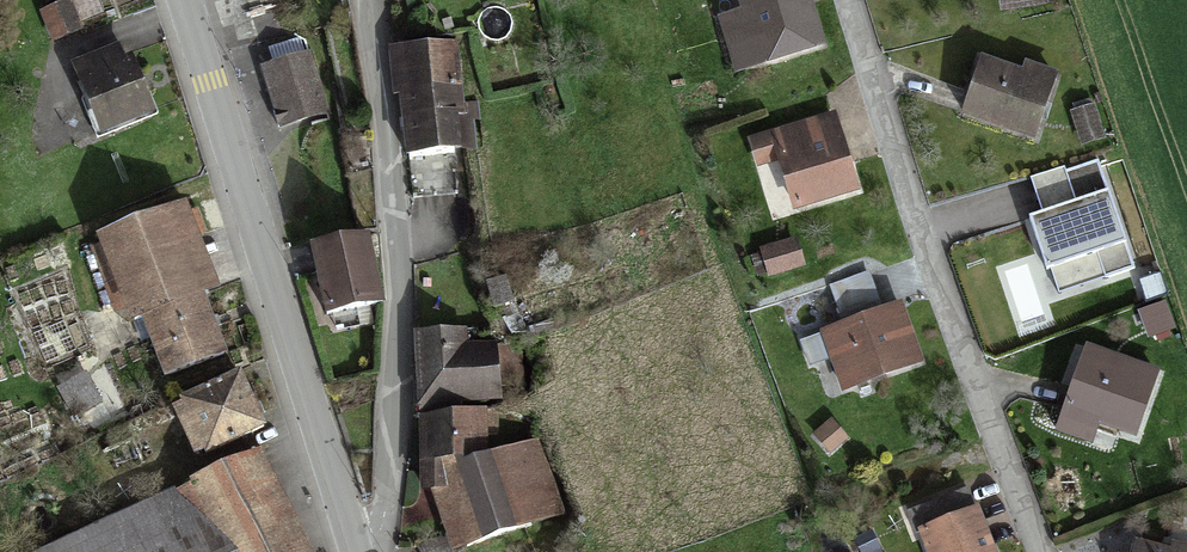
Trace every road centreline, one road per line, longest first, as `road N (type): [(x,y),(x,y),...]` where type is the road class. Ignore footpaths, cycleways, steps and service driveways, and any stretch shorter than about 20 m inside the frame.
road 1 (residential): [(1041,551),(917,228),(847,0)]
road 2 (primary): [(357,549),(183,0)]
road 3 (residential): [(357,549),(383,524),(400,284),(365,0)]

